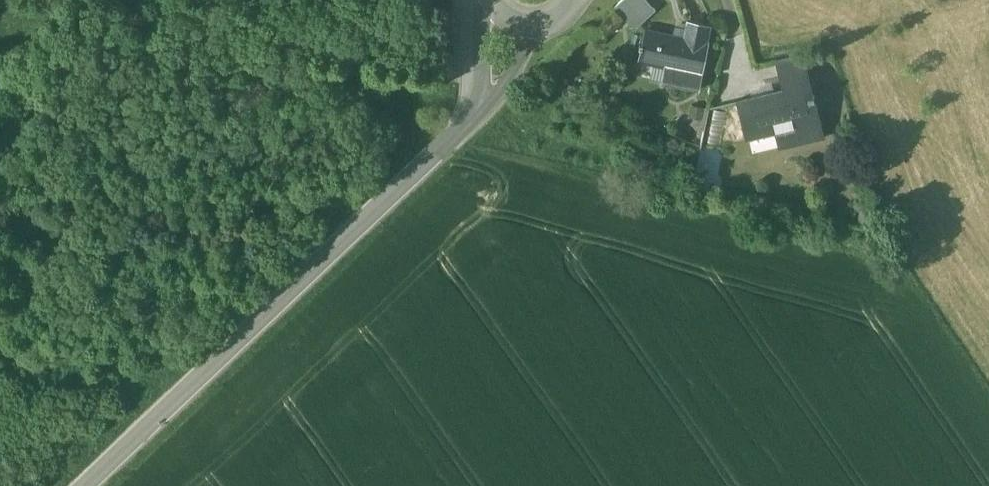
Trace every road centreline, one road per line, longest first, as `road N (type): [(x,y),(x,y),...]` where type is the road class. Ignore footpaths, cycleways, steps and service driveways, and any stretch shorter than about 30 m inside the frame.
road 1 (unclassified): [(85,485),(480,109)]

